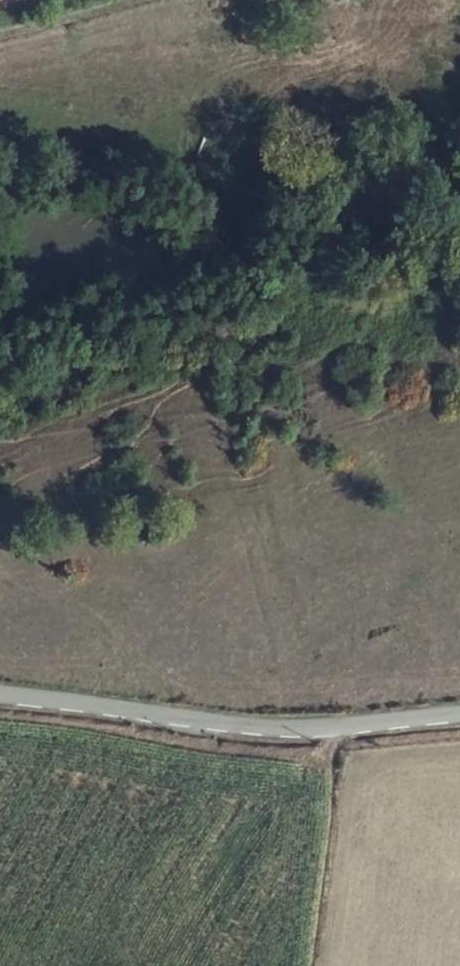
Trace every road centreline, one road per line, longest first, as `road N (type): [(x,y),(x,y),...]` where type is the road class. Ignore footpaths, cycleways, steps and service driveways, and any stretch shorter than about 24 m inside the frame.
road 1 (unclassified): [(459,711),(270,728),(0,692)]

